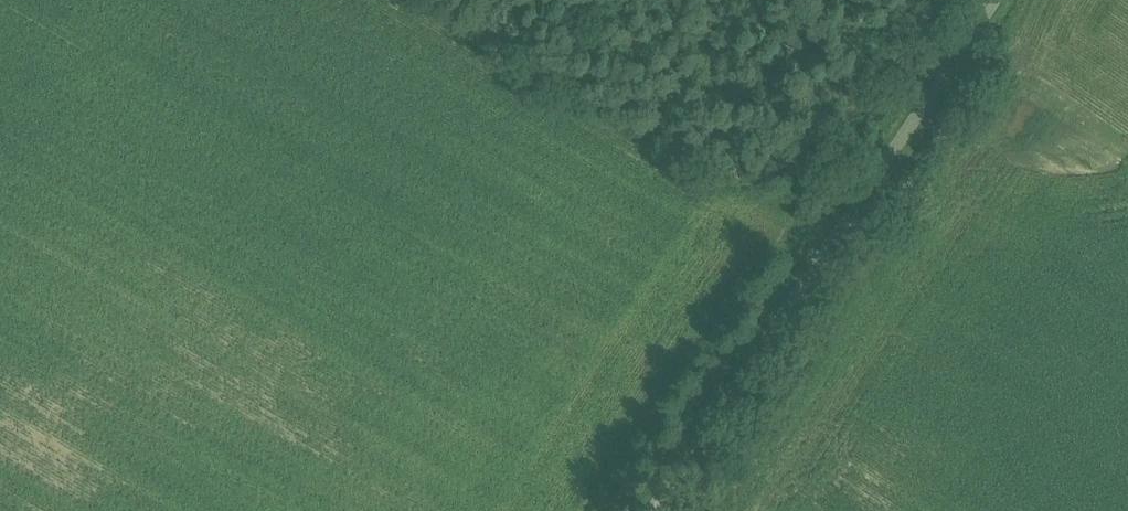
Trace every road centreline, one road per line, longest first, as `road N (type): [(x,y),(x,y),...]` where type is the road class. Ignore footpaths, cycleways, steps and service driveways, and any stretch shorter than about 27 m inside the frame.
road 1 (unclassified): [(653,510),(996,0)]

